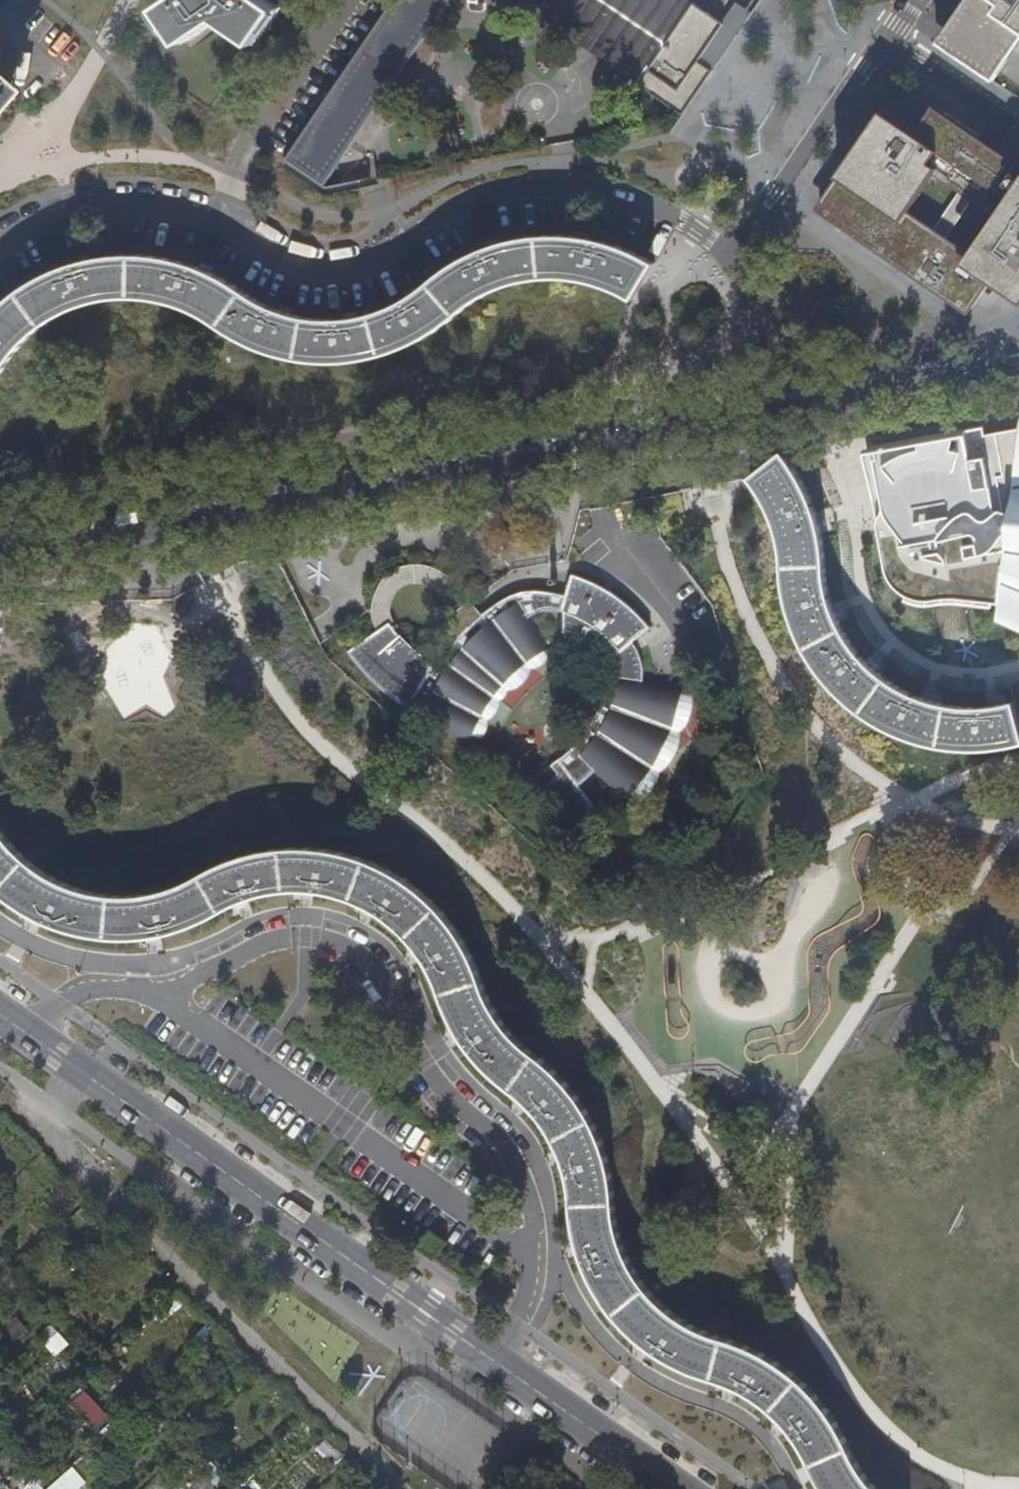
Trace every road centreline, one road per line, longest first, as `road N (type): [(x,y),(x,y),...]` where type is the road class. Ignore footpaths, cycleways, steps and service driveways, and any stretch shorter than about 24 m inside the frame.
road 1 (secondary): [(0,1027),(675,1488)]
road 2 (residential): [(0,553),(803,411)]
road 3 (residential): [(0,245),(94,209),(151,208),(203,217),(312,269),(344,271),(388,253),(443,214),(499,193),(553,188),(615,196),(736,251)]
road 4 (residential): [(889,35),(736,251)]
road 5 (residential): [(803,411),(1018,368)]
road 6 (residential): [(736,251),(803,411)]
road 7 (residential): [(889,35),(1018,128)]

